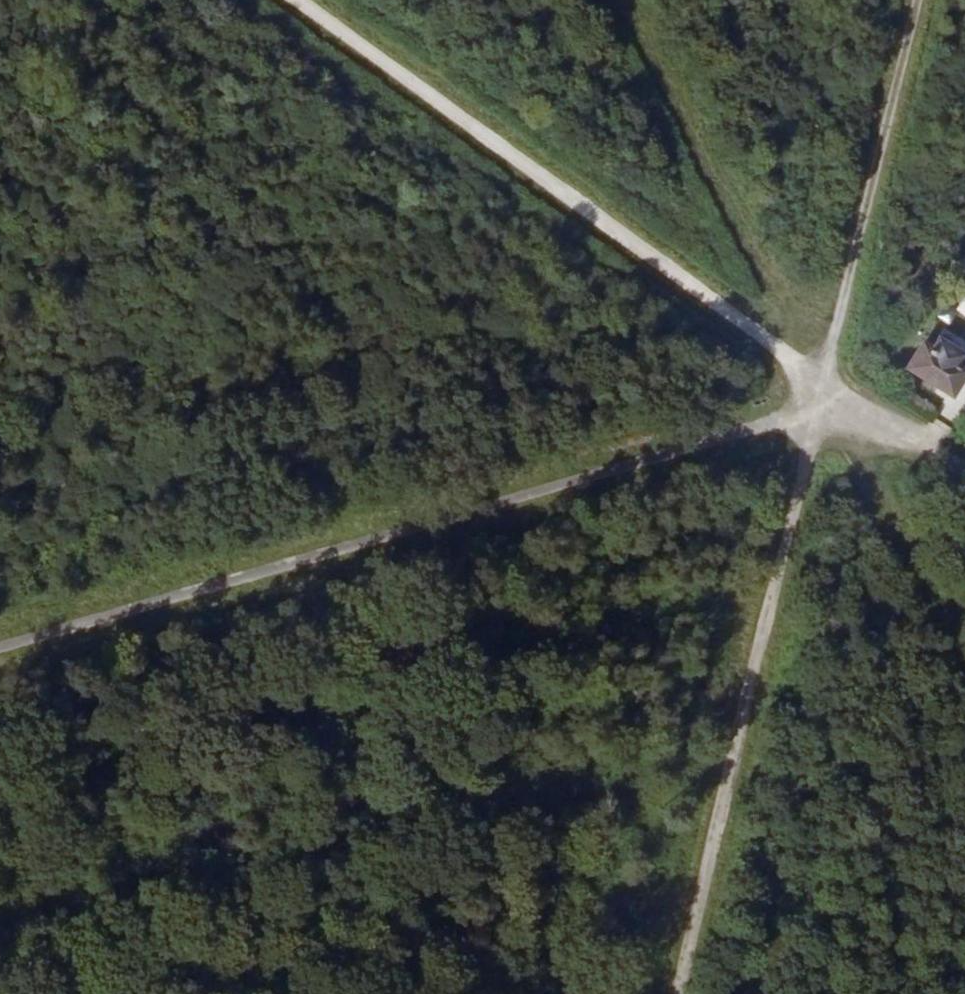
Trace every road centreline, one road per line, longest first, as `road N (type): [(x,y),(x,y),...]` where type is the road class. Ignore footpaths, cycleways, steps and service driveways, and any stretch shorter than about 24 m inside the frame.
road 1 (track): [(684,993),(923,0)]
road 2 (track): [(830,397),(771,425),(0,647)]
road 3 (track): [(291,0),(830,397)]
road 4 (track): [(830,397),(635,0)]
road 5 (track): [(830,397),(964,462)]

